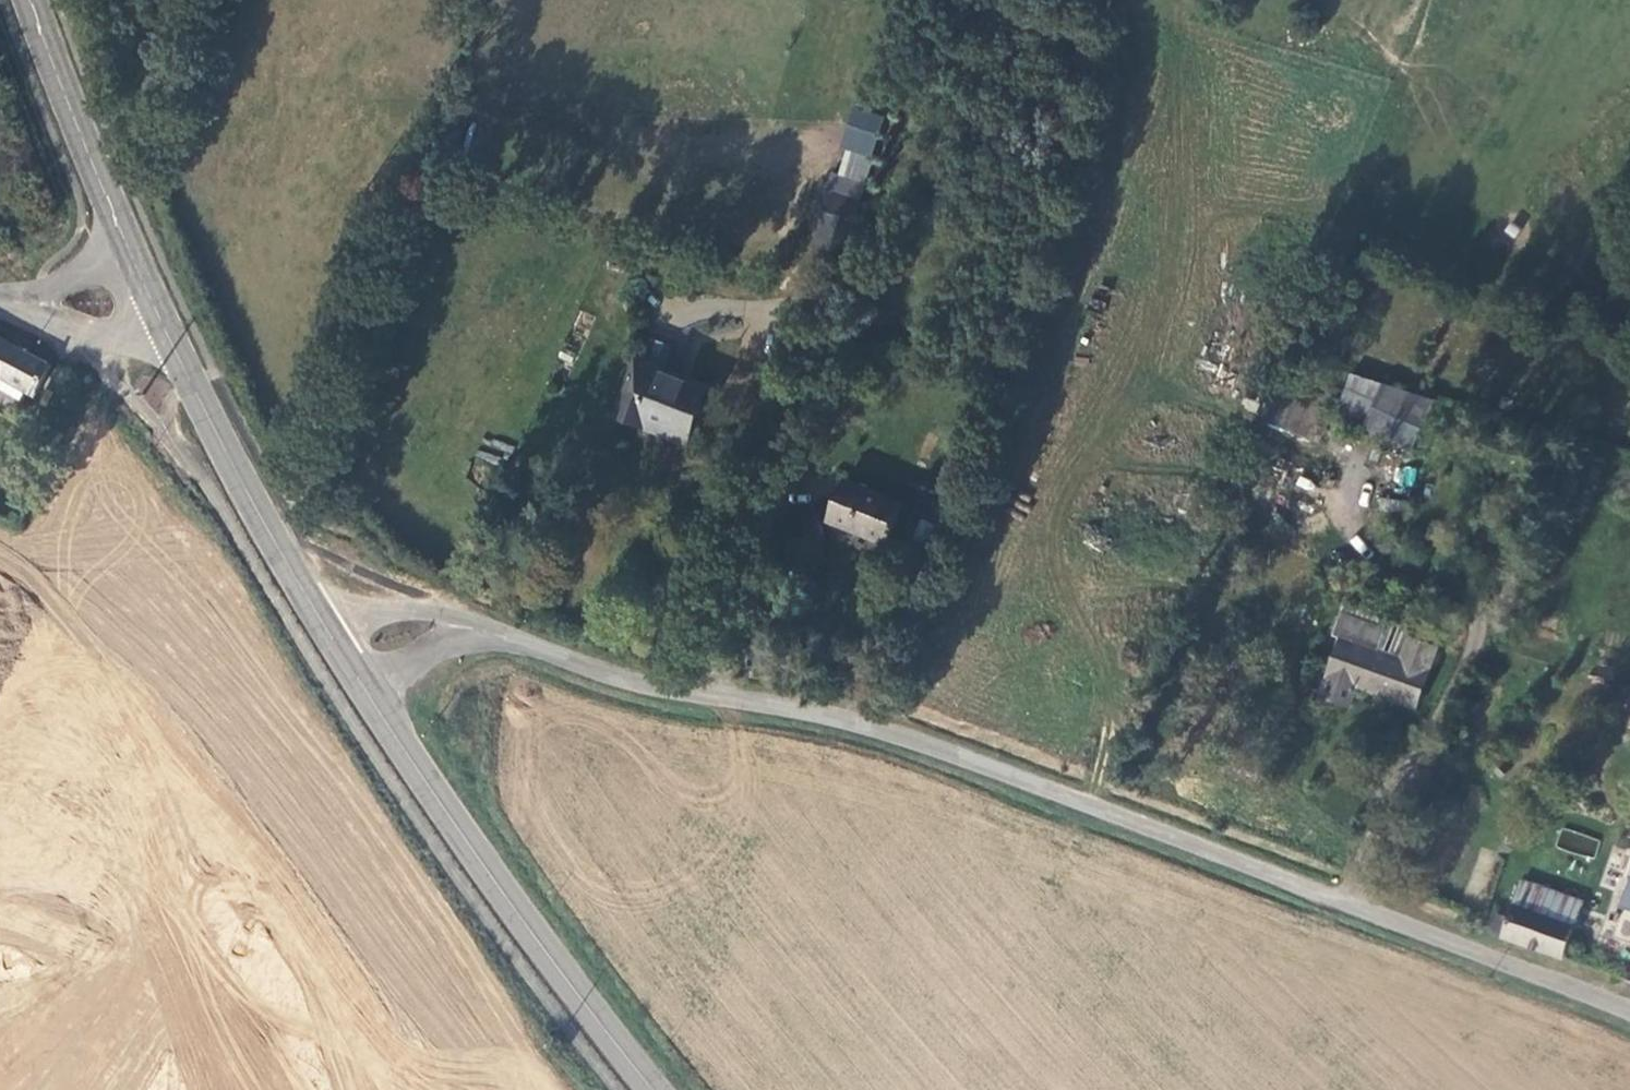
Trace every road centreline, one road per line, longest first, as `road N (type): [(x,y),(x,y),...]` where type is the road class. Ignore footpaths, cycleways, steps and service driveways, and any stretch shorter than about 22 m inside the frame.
road 1 (unclassified): [(1629,1013),(910,741),(806,712),(624,679),(490,637)]
road 2 (secondary): [(650,1089),(439,807)]
road 3 (secondary): [(140,284),(31,0)]
road 4 (secondary): [(260,519),(140,284)]
road 5 (secondary): [(274,598),(253,629),(251,689),(288,739),(348,756)]
road 6 (unclassified): [(140,284),(33,305),(0,302)]

